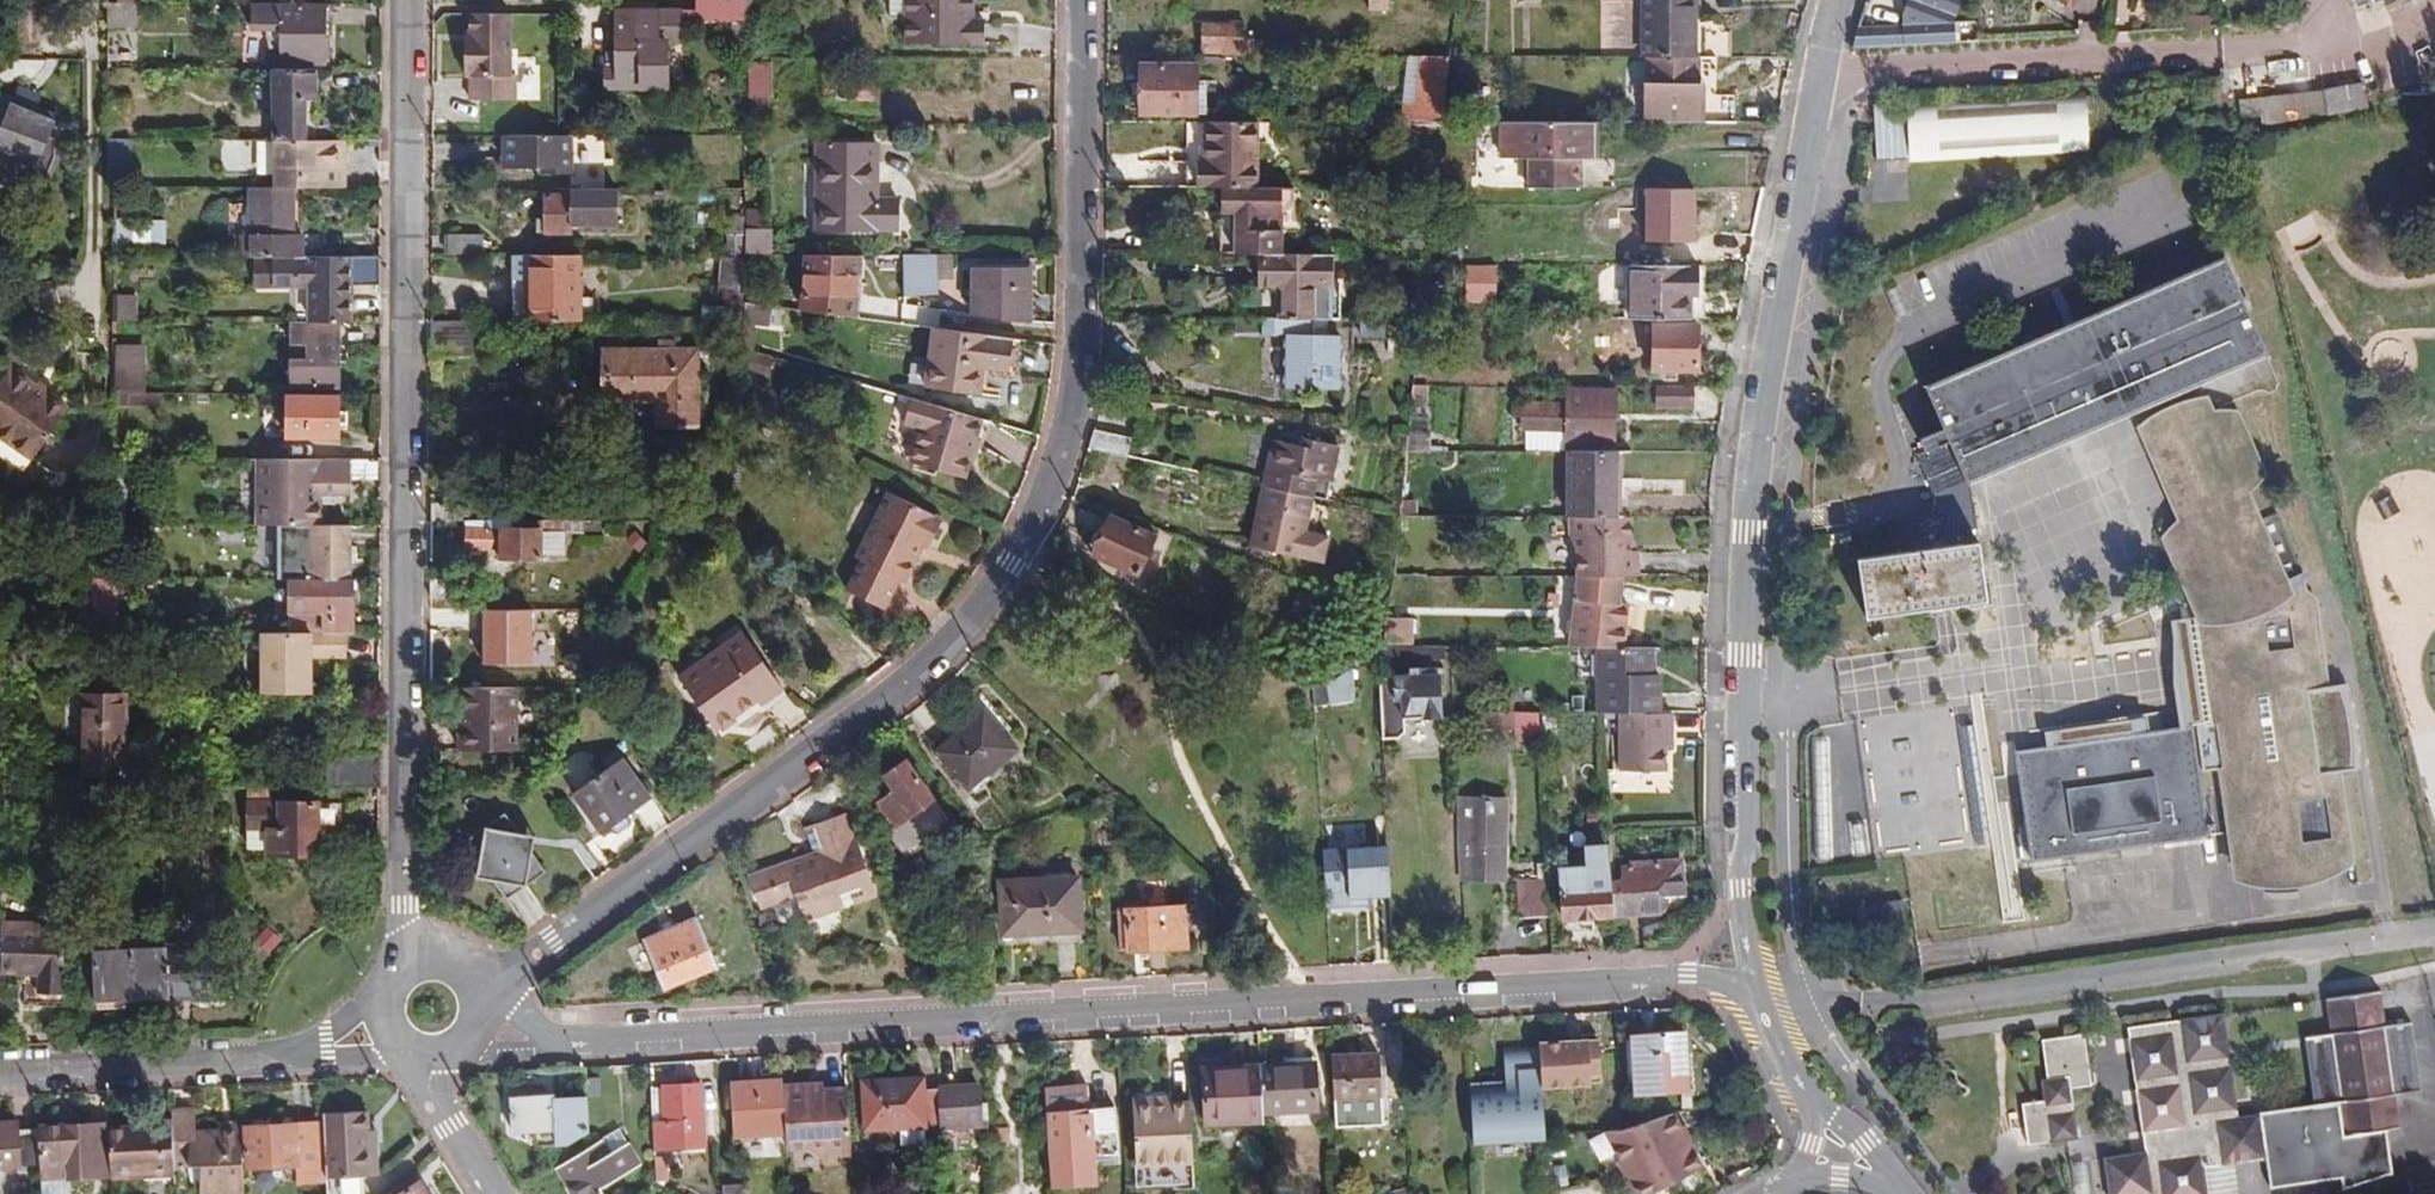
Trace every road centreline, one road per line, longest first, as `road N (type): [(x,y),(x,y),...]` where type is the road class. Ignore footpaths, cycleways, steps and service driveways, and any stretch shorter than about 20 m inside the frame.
road 1 (residential): [(1765,990),(1686,979),(566,1039),(476,1000)]
road 2 (tertiary): [(471,986),(554,940),(939,660),(1005,586),(1063,471),(1079,367),(1082,0)]
road 3 (tertiary): [(1765,990),(1742,886),(1751,533),(1790,220),(1843,0)]
road 4 (tertiary): [(408,0),(400,905),(408,968)]
road 5 (residential): [(0,1077),(295,1055)]
road 6 (tertiary): [(429,1053),(437,1097),(497,1193)]
road 7 (tertiary): [(1819,1112),(1765,990)]

